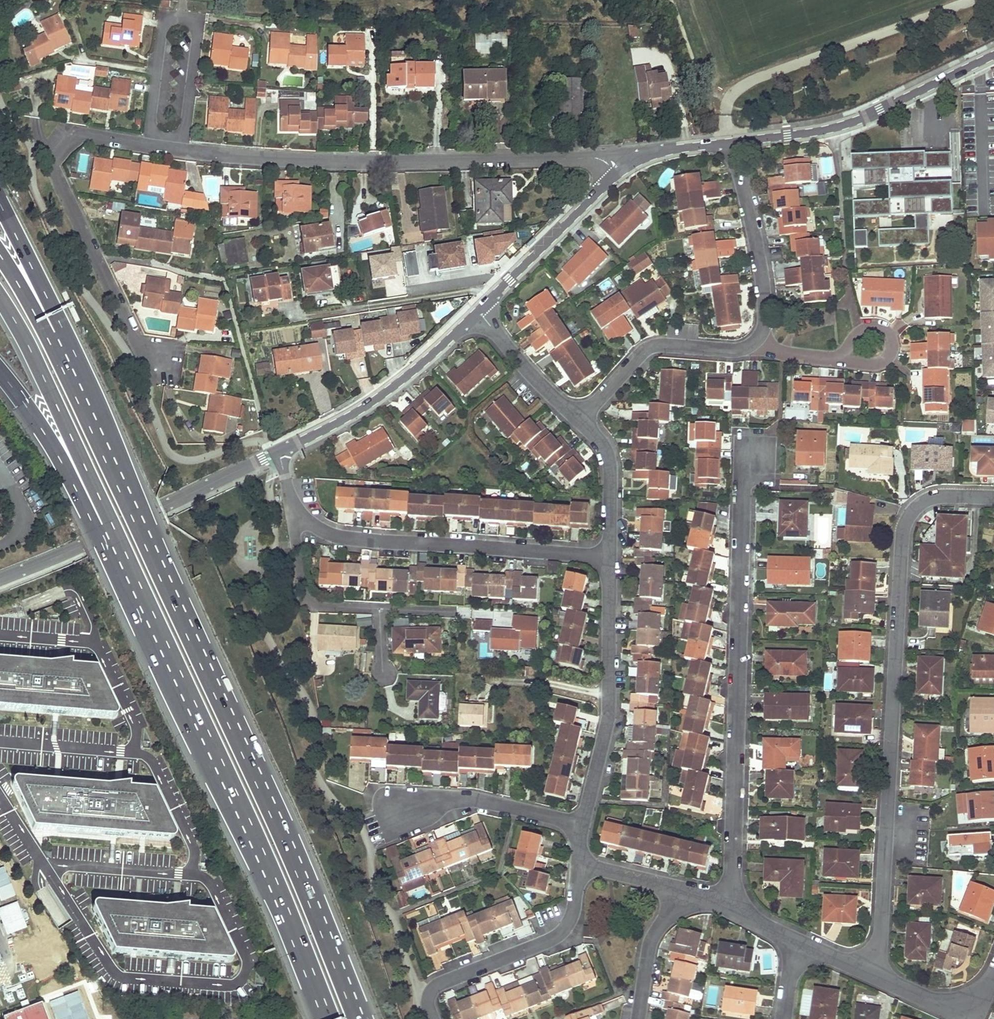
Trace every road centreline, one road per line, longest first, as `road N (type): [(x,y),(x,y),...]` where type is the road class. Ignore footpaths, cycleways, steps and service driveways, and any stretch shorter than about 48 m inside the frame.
road 1 (residential): [(617,172),(595,158),(306,160),(74,138),(57,155),(56,172),(143,350),(160,364)]
road 2 (motorway): [(360,1018),(265,792),(67,368)]
road 3 (residential): [(993,497),(938,496),(918,505),(900,544),(877,971)]
road 4 (residential): [(732,907),(742,487),(756,460)]
road 5 (residential): [(581,421),(651,347),(733,350),(759,338),(758,252),(733,142)]
road 6 (trunk): [(0,372),(63,460),(170,689),(195,714)]
road 7 (residential): [(608,558),(328,534),(293,507),(279,450)]
road 8 (motorway): [(195,714),(329,1018)]
road 9 (residential): [(582,868),(582,821),(608,709),(608,558)]
road 10 (unclassified): [(279,450),(0,573)]
road 11 (trunk): [(71,436),(195,714)]
road 12 (unclassified): [(993,54),(857,118),(733,142)]
road 13 (unclassified): [(479,314),(362,408),(279,450)]
road 14 (residential): [(436,1018),(430,990),(441,980),(561,934),(582,868)]
road 15 (unclassified): [(617,172),(479,314)]
road 16 (trunk): [(67,368),(44,290),(0,201)]
road 17 (trunk): [(0,296),(71,436)]
road 18 (residential): [(581,421),(479,314)]
road 19 (residential): [(608,558),(609,459),(581,421)]
road 20 (residential): [(691,897),(664,914),(652,941),(639,1018)]
road 21 (trunk): [(67,368),(0,256)]
road 22 (unclassified): [(733,142),(655,153),(617,172)]

